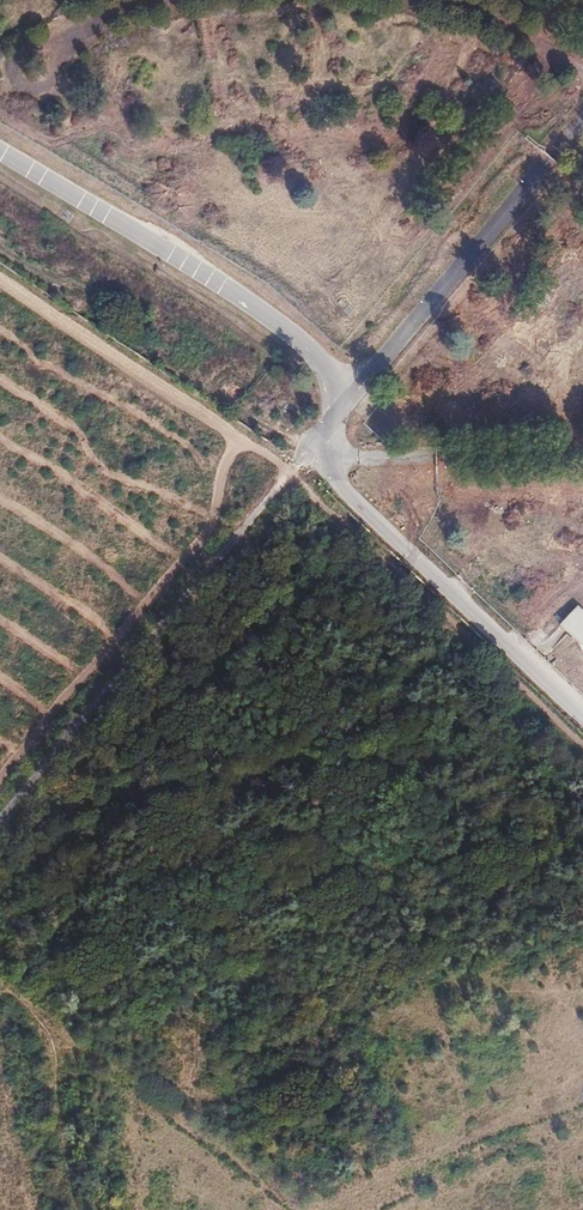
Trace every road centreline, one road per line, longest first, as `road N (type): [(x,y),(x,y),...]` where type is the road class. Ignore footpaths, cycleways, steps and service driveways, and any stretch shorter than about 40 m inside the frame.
road 1 (unclassified): [(0,821),(307,452)]
road 2 (unclassified): [(307,452),(582,115)]
road 3 (unclassified): [(582,717),(307,452)]
road 4 (track): [(72,1209),(50,1066),(31,1018),(0,989)]
road 5 (residential): [(436,0),(582,70)]

